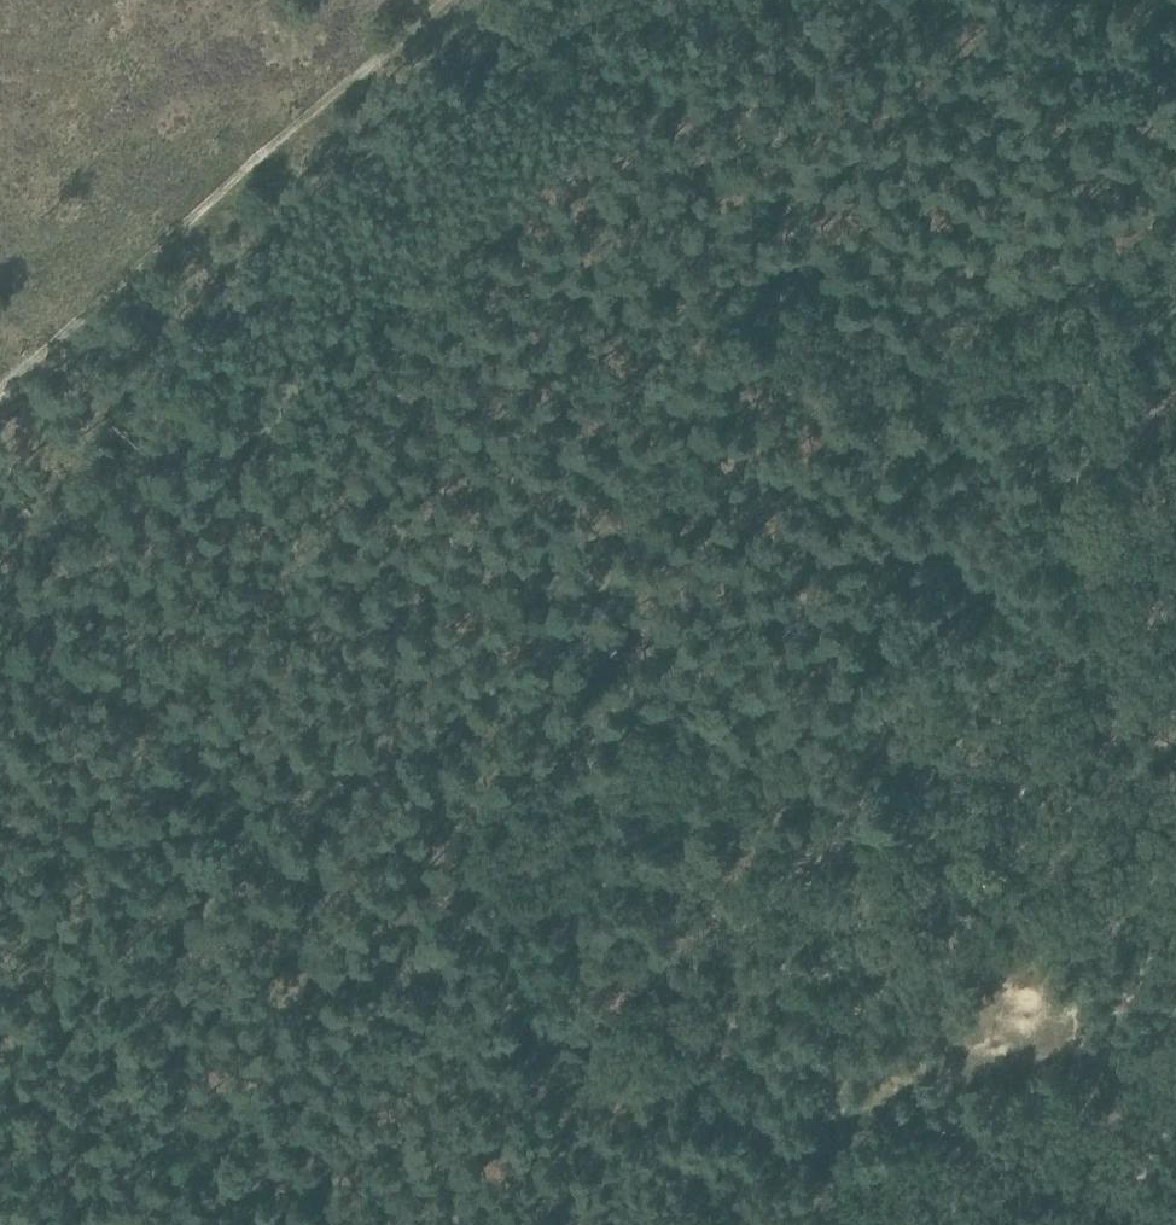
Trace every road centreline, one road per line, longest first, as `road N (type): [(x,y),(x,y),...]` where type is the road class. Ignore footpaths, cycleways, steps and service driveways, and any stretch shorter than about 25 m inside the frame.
road 1 (track): [(0,385),(441,0)]

